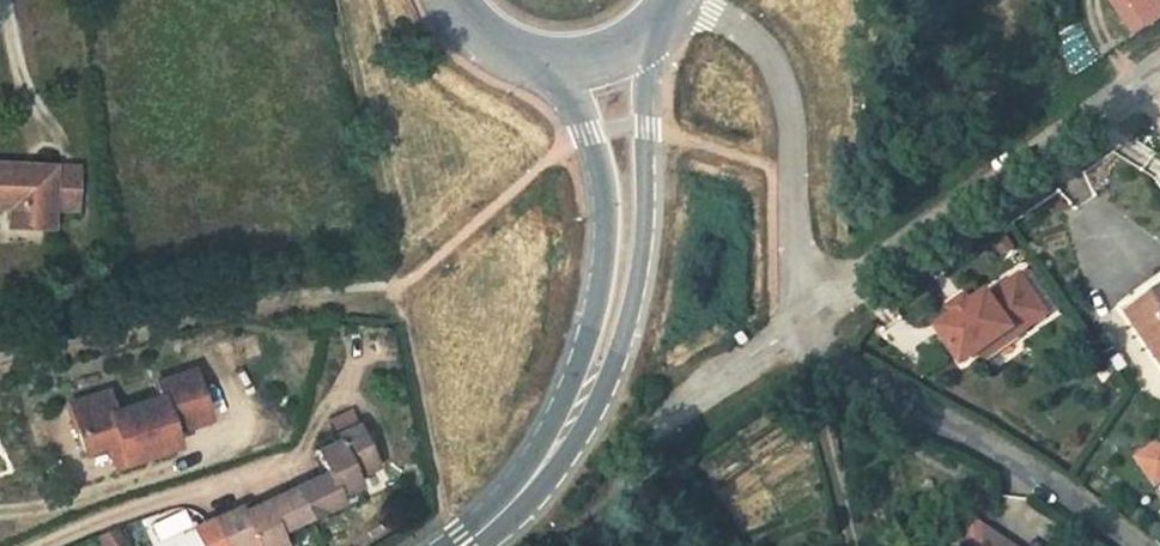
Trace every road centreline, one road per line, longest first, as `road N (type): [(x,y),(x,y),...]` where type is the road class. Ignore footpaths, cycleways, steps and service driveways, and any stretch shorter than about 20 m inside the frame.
road 1 (secondary): [(471,545),(507,529),(545,493),(598,408),(627,331),(645,221),(648,37)]
road 2 (secondary): [(537,66),(574,105),(600,168),(605,279),(551,431),(471,545)]
road 3 (residential): [(1159,72),(801,324)]
road 4 (residential): [(801,324),(792,120),(778,73),(750,34),(675,4)]
road 5 (residential): [(1128,545),(974,439),(835,367)]
road 6 (residential): [(599,503),(618,488),(643,438),(801,324)]

